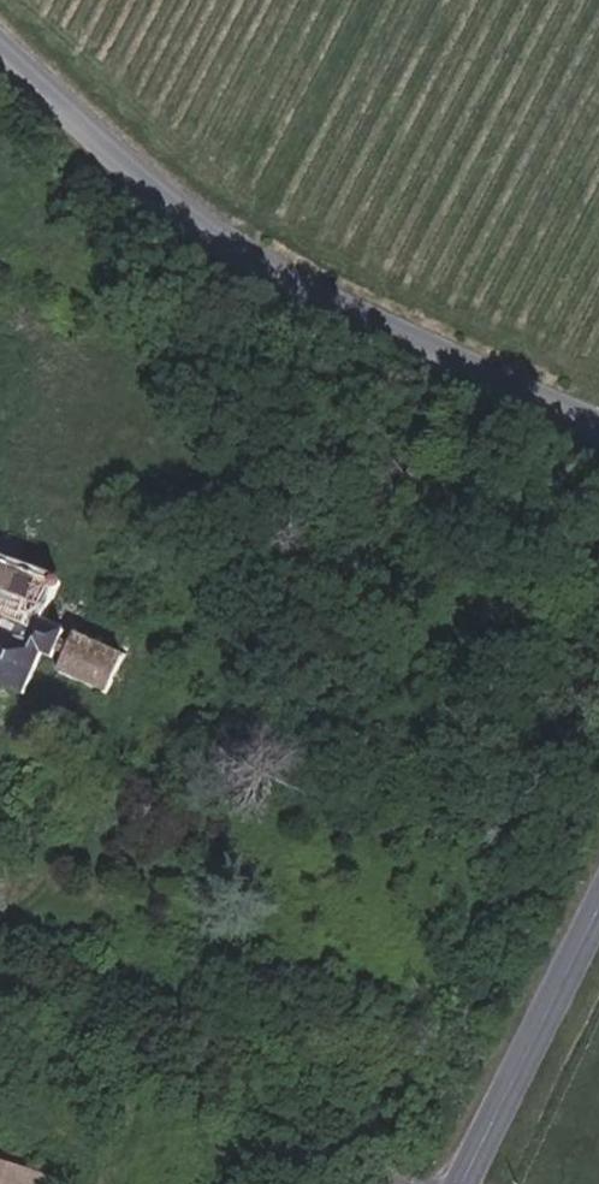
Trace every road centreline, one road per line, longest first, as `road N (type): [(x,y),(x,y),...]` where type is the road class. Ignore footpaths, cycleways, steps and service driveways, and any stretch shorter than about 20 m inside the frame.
road 1 (tertiary): [(0,55),(249,266),(598,423)]
road 2 (secondary): [(598,918),(471,1183)]

